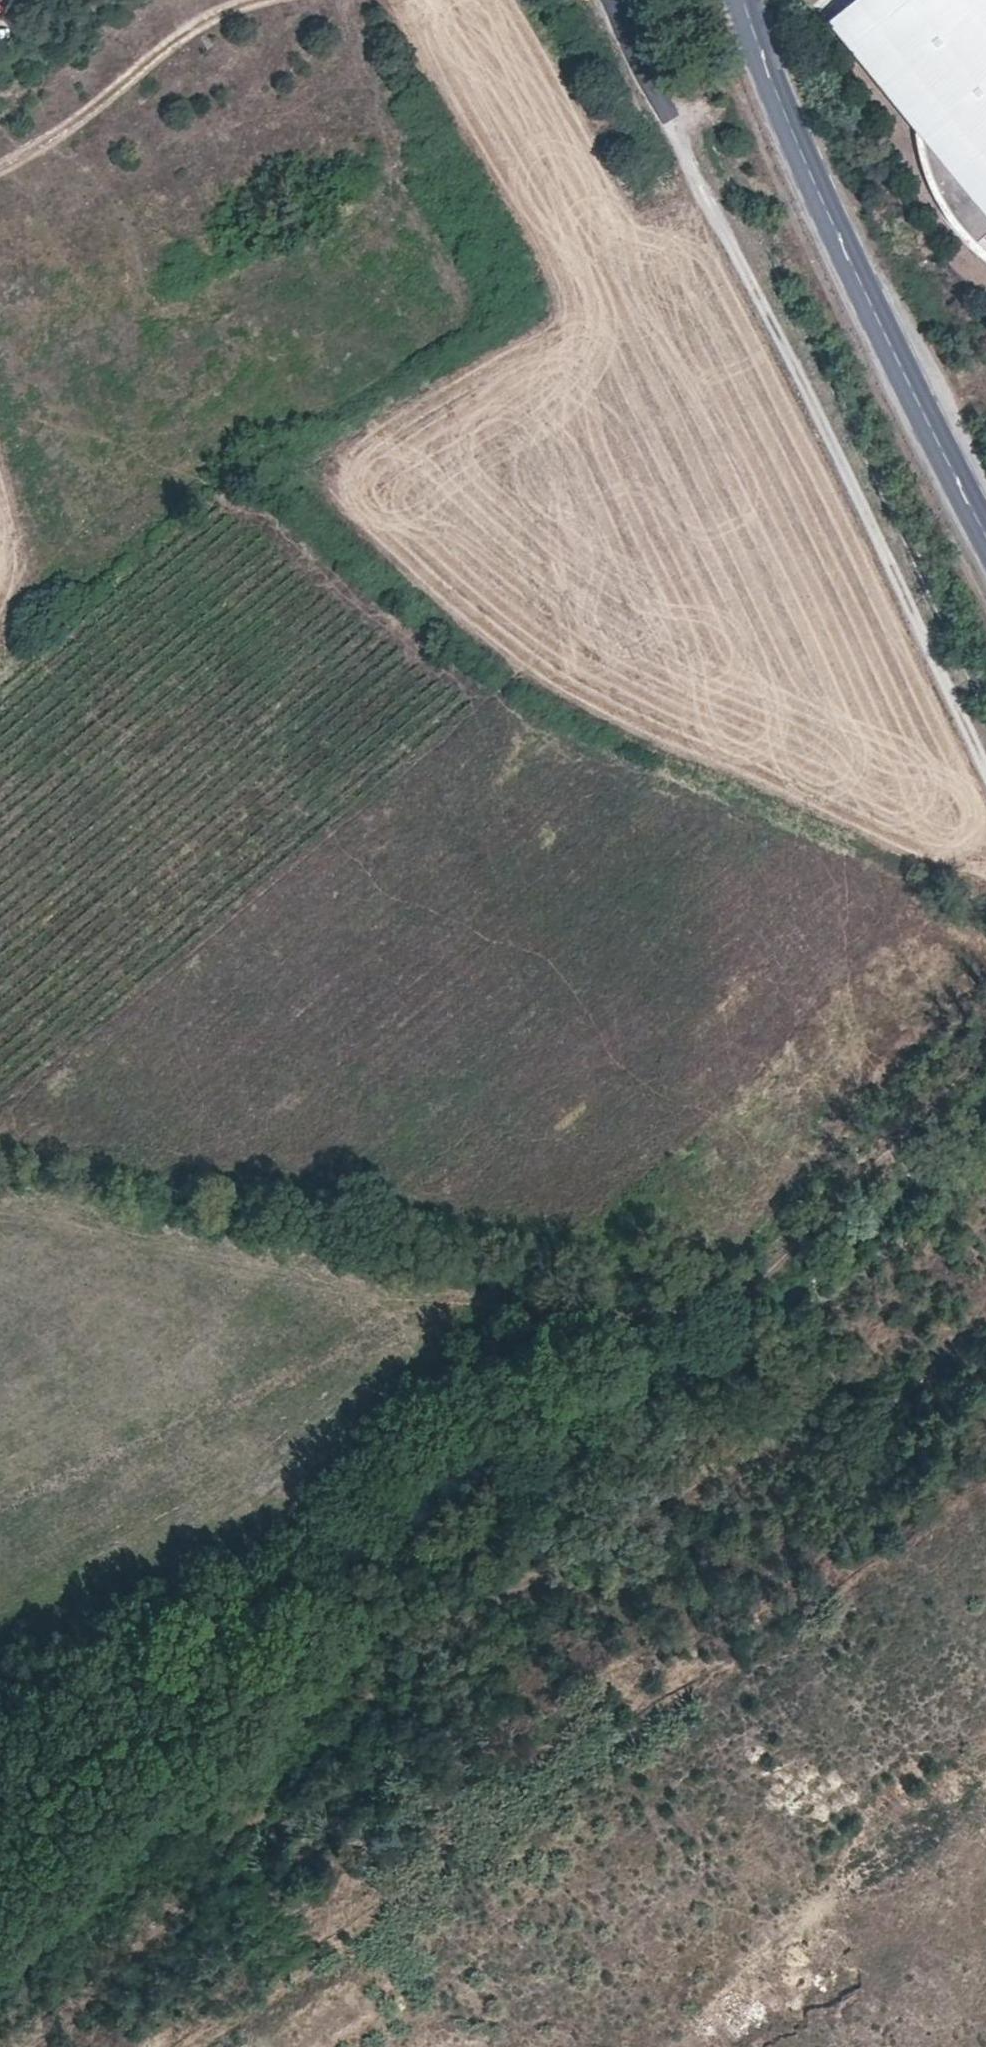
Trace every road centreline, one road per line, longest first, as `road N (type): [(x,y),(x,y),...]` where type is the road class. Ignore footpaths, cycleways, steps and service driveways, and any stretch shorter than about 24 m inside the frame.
road 1 (unclassified): [(607,0),(985,769)]
road 2 (primary): [(985,537),(770,87),(741,0)]

